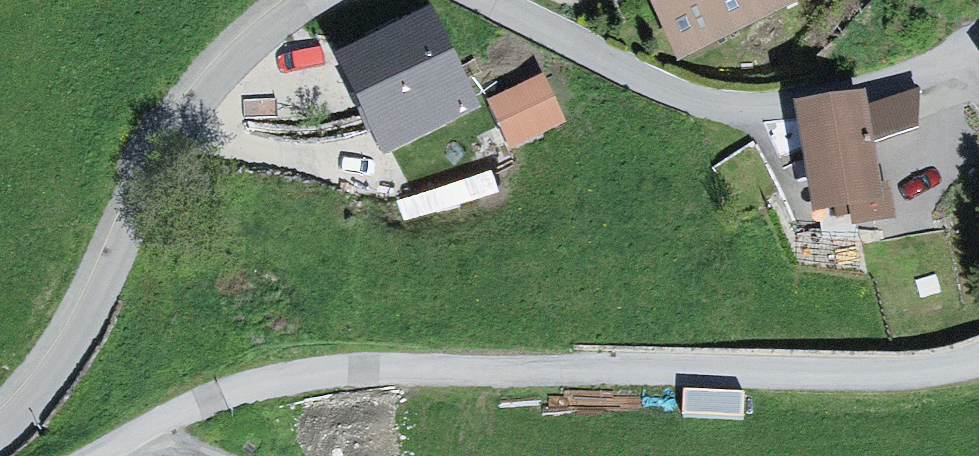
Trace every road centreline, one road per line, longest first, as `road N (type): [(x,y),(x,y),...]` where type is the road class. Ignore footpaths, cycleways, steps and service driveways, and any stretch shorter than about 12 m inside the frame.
road 1 (residential): [(73,455),(176,407),(334,373),(713,388),(934,380),(978,368)]
road 2 (residential): [(0,408),(35,389),(187,129),(283,21),(331,0)]
road 3 (residential): [(473,0),(567,50),(696,101),(853,100),(978,58)]

